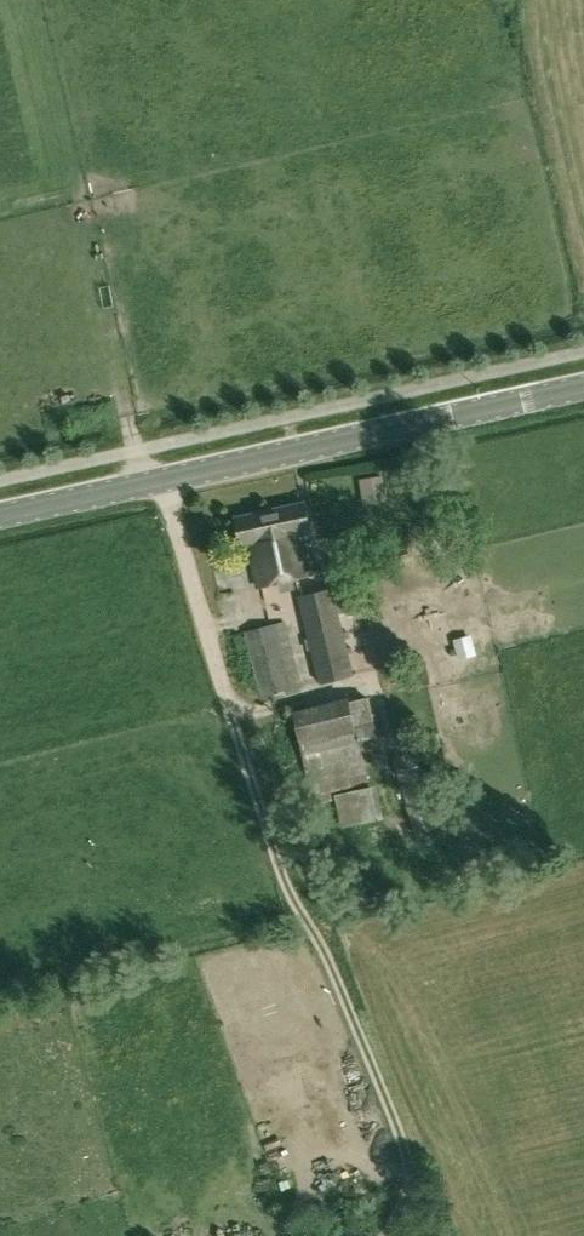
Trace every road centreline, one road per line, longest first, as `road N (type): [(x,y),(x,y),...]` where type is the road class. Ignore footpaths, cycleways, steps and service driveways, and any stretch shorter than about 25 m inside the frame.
road 1 (secondary): [(0,515),(583,387)]

